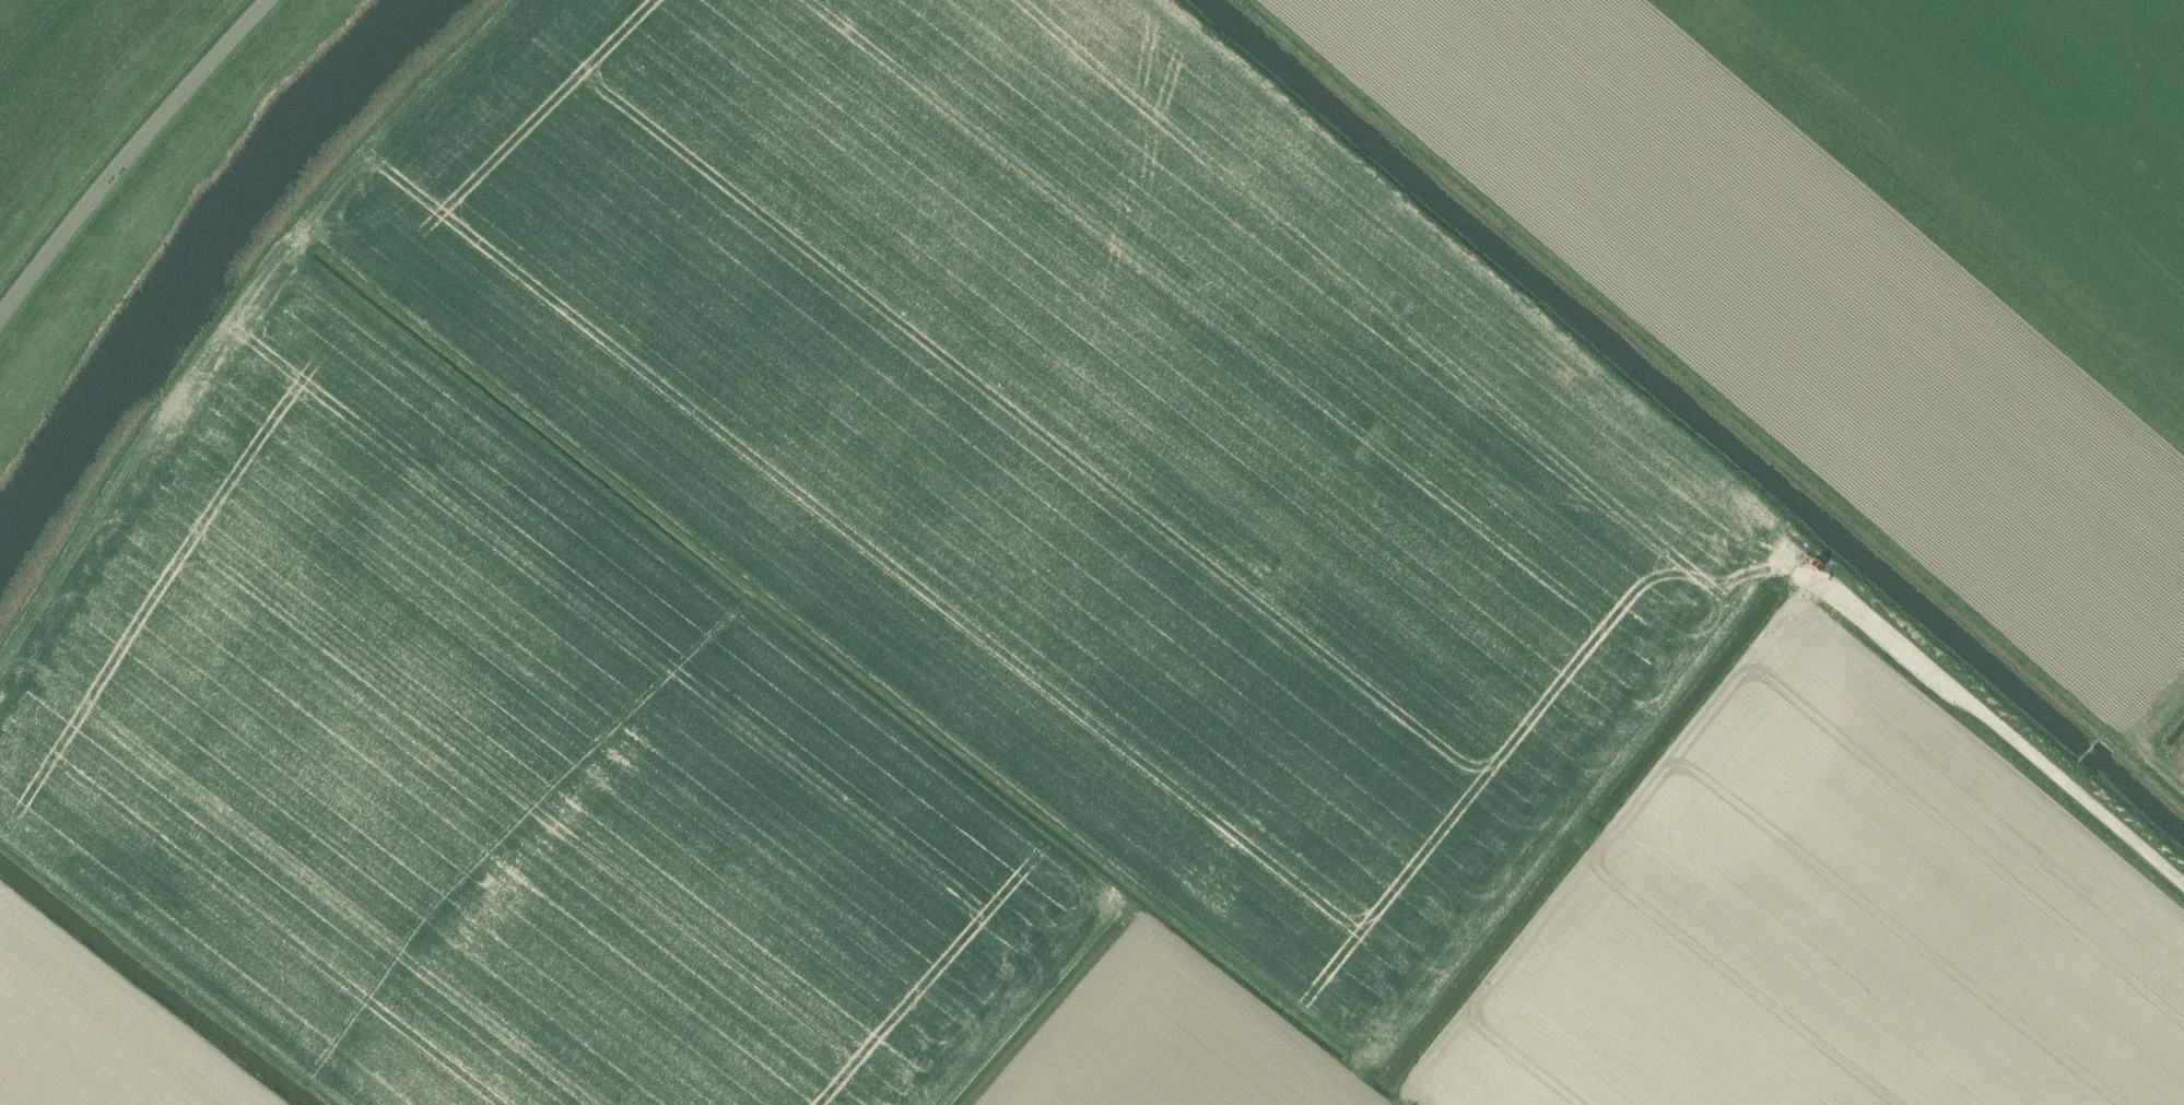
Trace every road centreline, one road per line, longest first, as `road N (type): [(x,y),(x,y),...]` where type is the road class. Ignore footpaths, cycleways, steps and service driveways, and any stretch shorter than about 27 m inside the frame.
road 1 (unclassified): [(2183,889),(1805,567)]
road 2 (unclassified): [(0,326),(270,0)]

